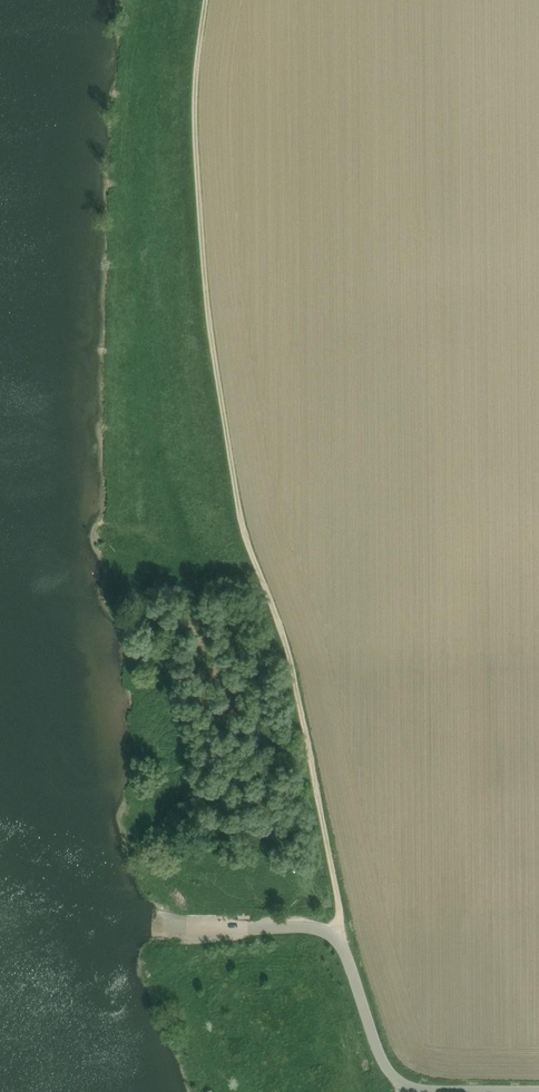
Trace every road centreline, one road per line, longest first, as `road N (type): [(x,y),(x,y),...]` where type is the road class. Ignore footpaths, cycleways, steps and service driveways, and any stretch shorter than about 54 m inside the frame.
road 1 (track): [(205,0),(195,110),(209,323),(247,541),(291,659),(342,919),(332,935)]
road 2 (tertiary): [(405,1083),(379,1052),(332,935),(312,927),(152,925)]
road 3 (tertiary): [(538,1091),(405,1083)]

